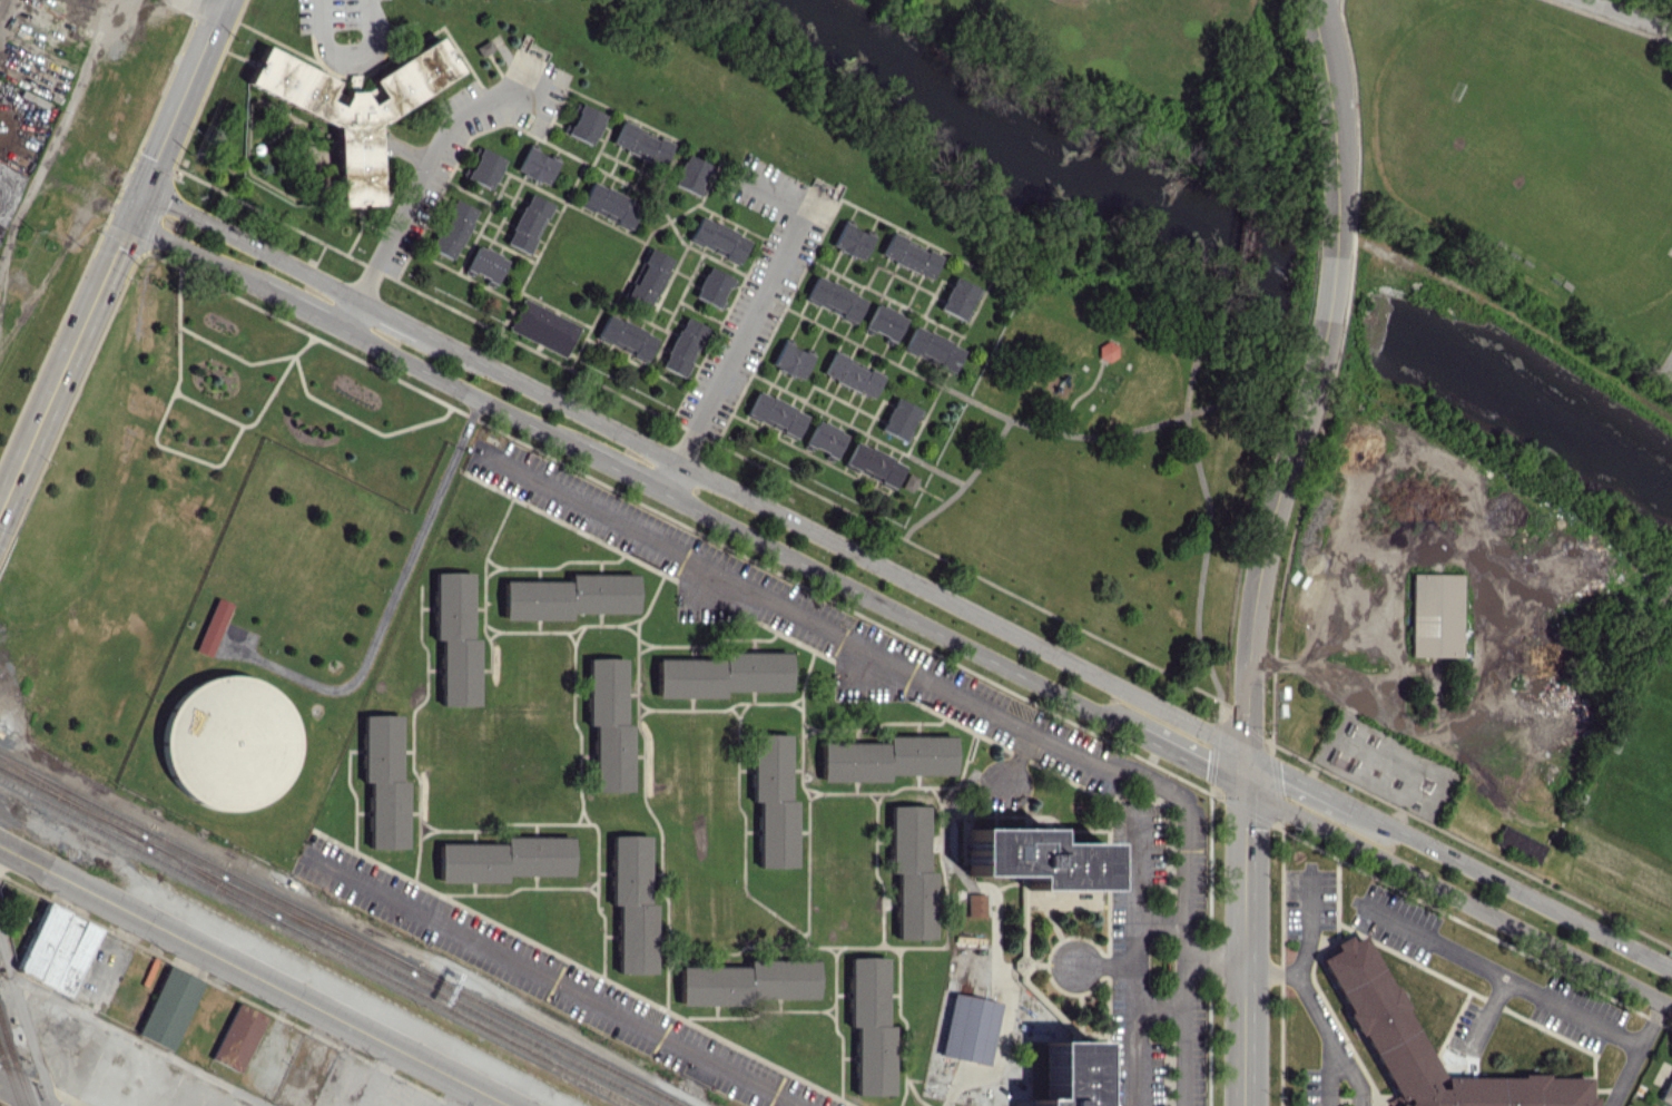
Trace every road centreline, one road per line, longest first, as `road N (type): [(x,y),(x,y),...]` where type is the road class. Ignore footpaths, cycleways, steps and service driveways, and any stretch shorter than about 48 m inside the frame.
road 1 (secondary): [(1246,752),(141,186)]
road 2 (secondary): [(127,221),(1125,728)]
road 3 (residential): [(1187,959),(1186,816),(1170,790),(492,466)]
road 4 (tertiary): [(0,844),(511,1105)]
road 5 (residential): [(794,1105),(301,853)]
road 6 (secondary): [(1246,790),(1671,1008)]
road 7 (tertiary): [(1319,368),(1260,570),(1246,790)]
road 8 (secondary): [(1671,970),(1355,808)]
road 9 (tertiary): [(1246,790),(1244,1105)]
road 10 (residential): [(352,331),(460,116),(519,98)]
road 11 (residential): [(667,493),(799,222)]
road 12 (secondary): [(127,221),(0,493)]
road 13 (tertiary): [(1314,0),(1339,214)]
road 14 (secondary): [(222,0),(141,186)]
road 15 (residential): [(707,412),(877,497)]
road 16 (residential): [(760,303),(931,384)]
road 17 (residential): [(0,938),(52,1105)]
road 18 (tertiary): [(1339,214),(1319,368)]
road 19 (residential): [(1187,959),(1187,1105)]
road 20 (secondary): [(1125,728),(1246,790)]
road 21 (secondary): [(1355,808),(1246,752)]

